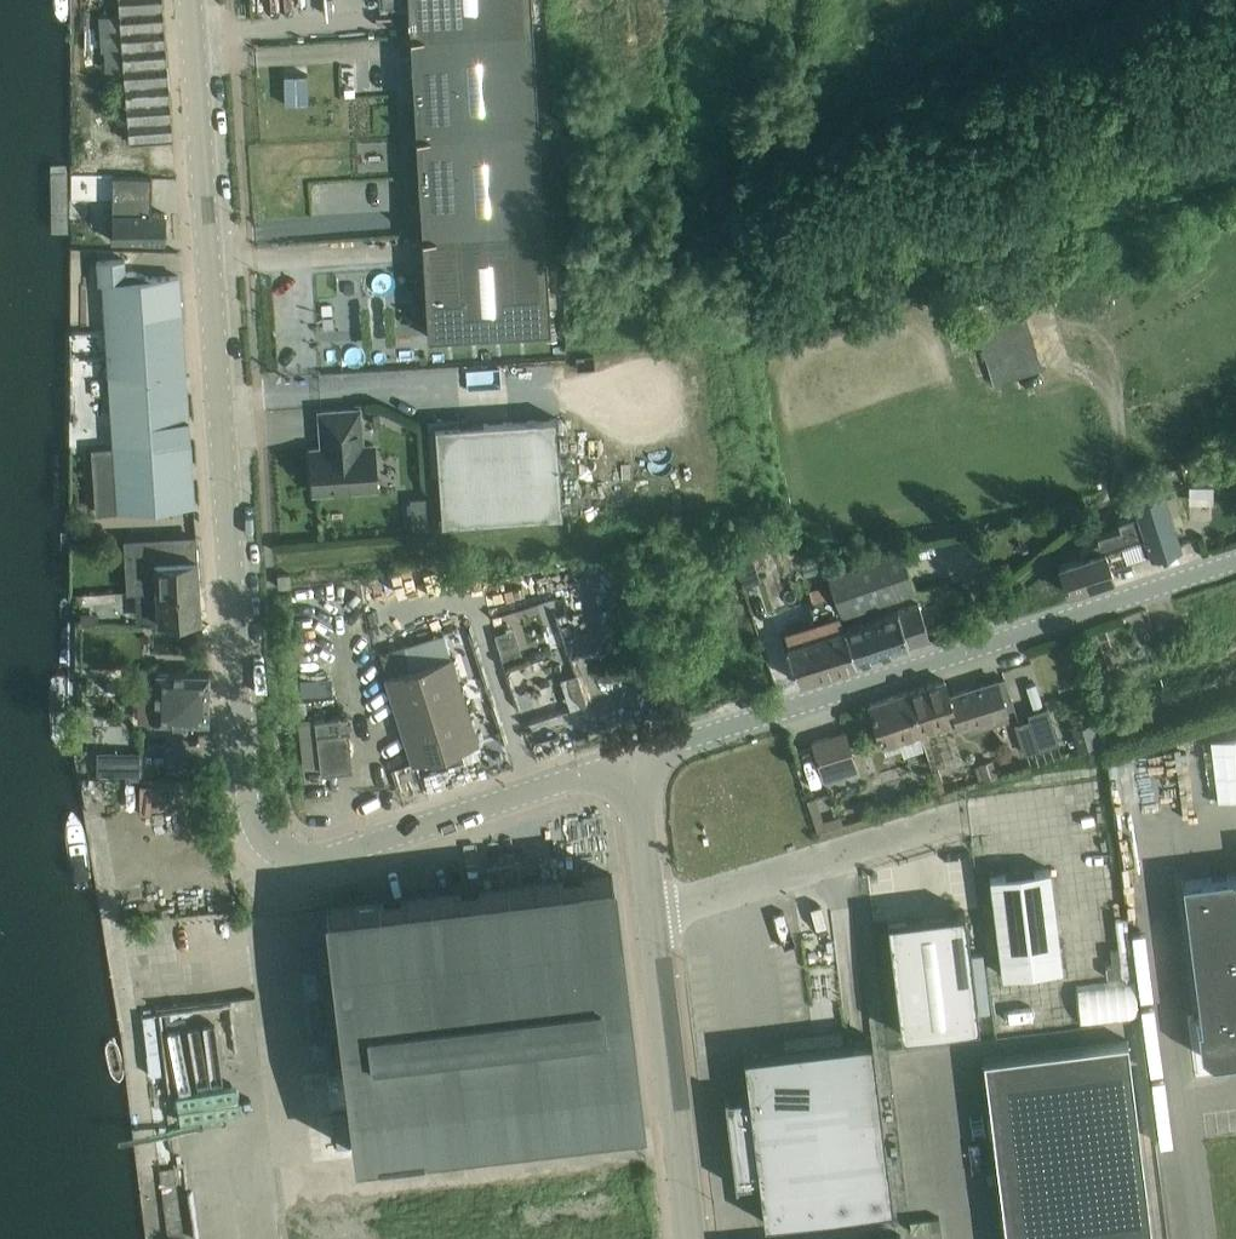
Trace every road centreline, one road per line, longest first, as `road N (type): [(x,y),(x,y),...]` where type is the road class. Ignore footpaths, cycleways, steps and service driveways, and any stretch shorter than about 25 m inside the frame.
road 1 (unclassified): [(633,760),(330,858),(284,858),(261,839),(243,765),(188,0)]
road 2 (unclassified): [(1235,562),(633,760)]
road 3 (unclassified): [(694,1238),(633,760)]

